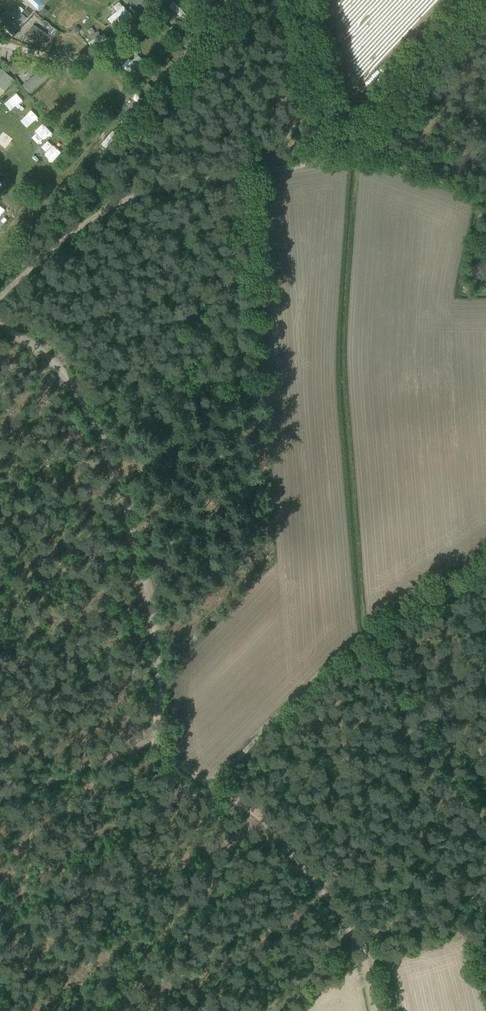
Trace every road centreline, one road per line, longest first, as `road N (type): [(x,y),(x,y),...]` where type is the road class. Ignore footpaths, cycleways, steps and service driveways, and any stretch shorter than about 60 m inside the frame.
road 1 (track): [(361,942),(367,881),(358,628),(485,550)]
road 2 (track): [(155,645),(160,739),(184,778),(260,825),(361,942)]
road 3 (track): [(479,0),(334,151),(239,177)]
road 4 (track): [(53,365),(81,398),(124,492),(143,555),(155,645)]
road 5 (track): [(239,177),(108,208),(0,295)]

